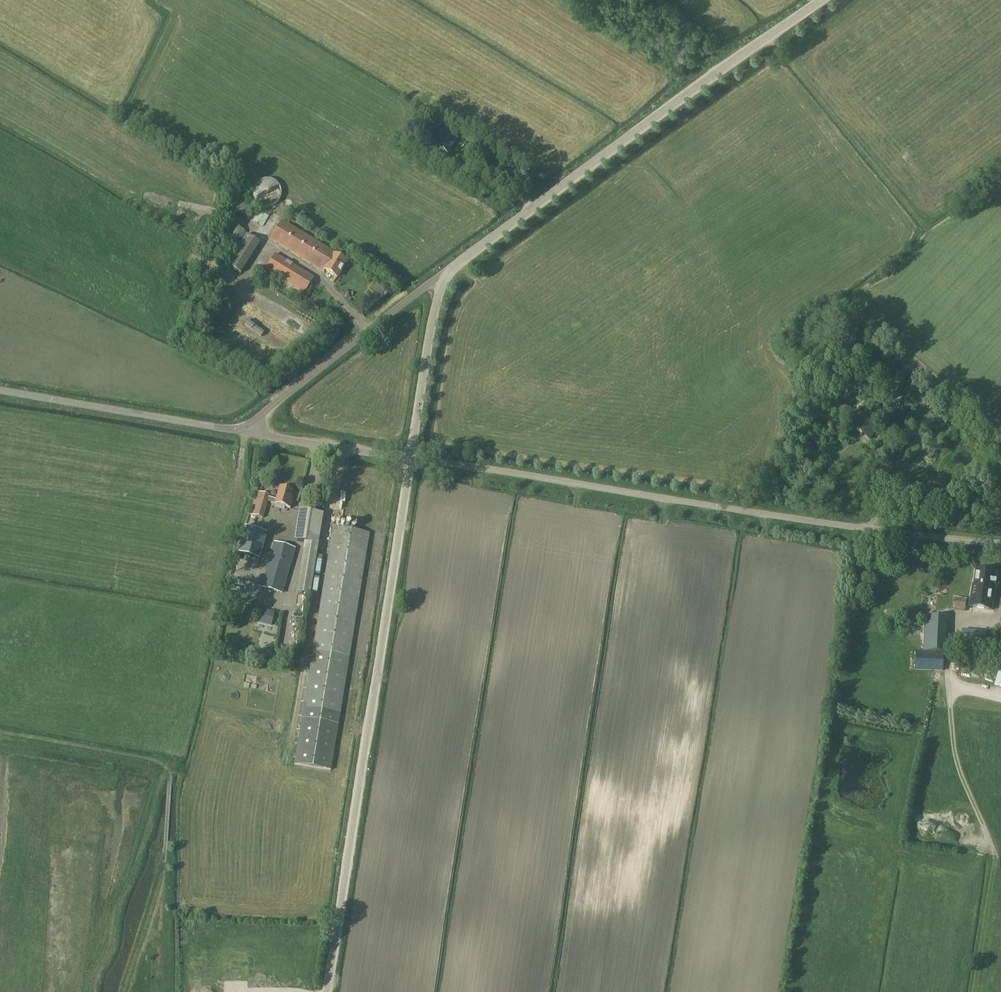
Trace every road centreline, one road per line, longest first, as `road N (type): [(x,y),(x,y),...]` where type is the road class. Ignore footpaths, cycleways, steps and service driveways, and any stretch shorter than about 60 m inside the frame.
road 1 (unclassified): [(1000,543),(411,458)]
road 2 (unclassified): [(327,991),(411,458)]
road 3 (unclassified): [(450,270),(821,0)]
road 4 (unclassified): [(450,270),(235,431)]
road 5 (unclassified): [(235,431),(0,390)]
road 6 (unclassified): [(411,458),(431,327),(450,270)]
road 7 (unclassified): [(411,458),(235,431)]

